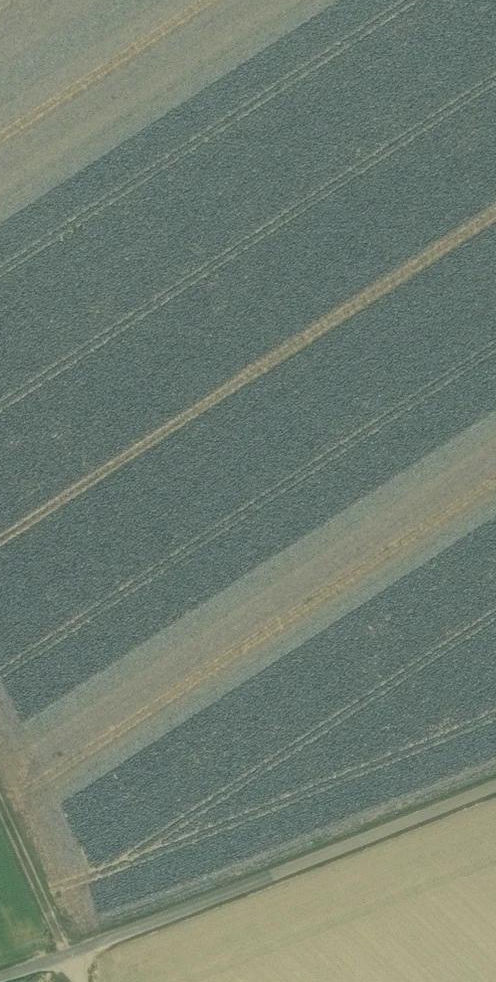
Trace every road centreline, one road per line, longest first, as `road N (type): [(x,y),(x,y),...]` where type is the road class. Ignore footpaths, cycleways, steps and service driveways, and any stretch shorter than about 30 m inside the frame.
road 1 (unclassified): [(495,787),(76,963)]
road 2 (track): [(0,806),(76,963)]

